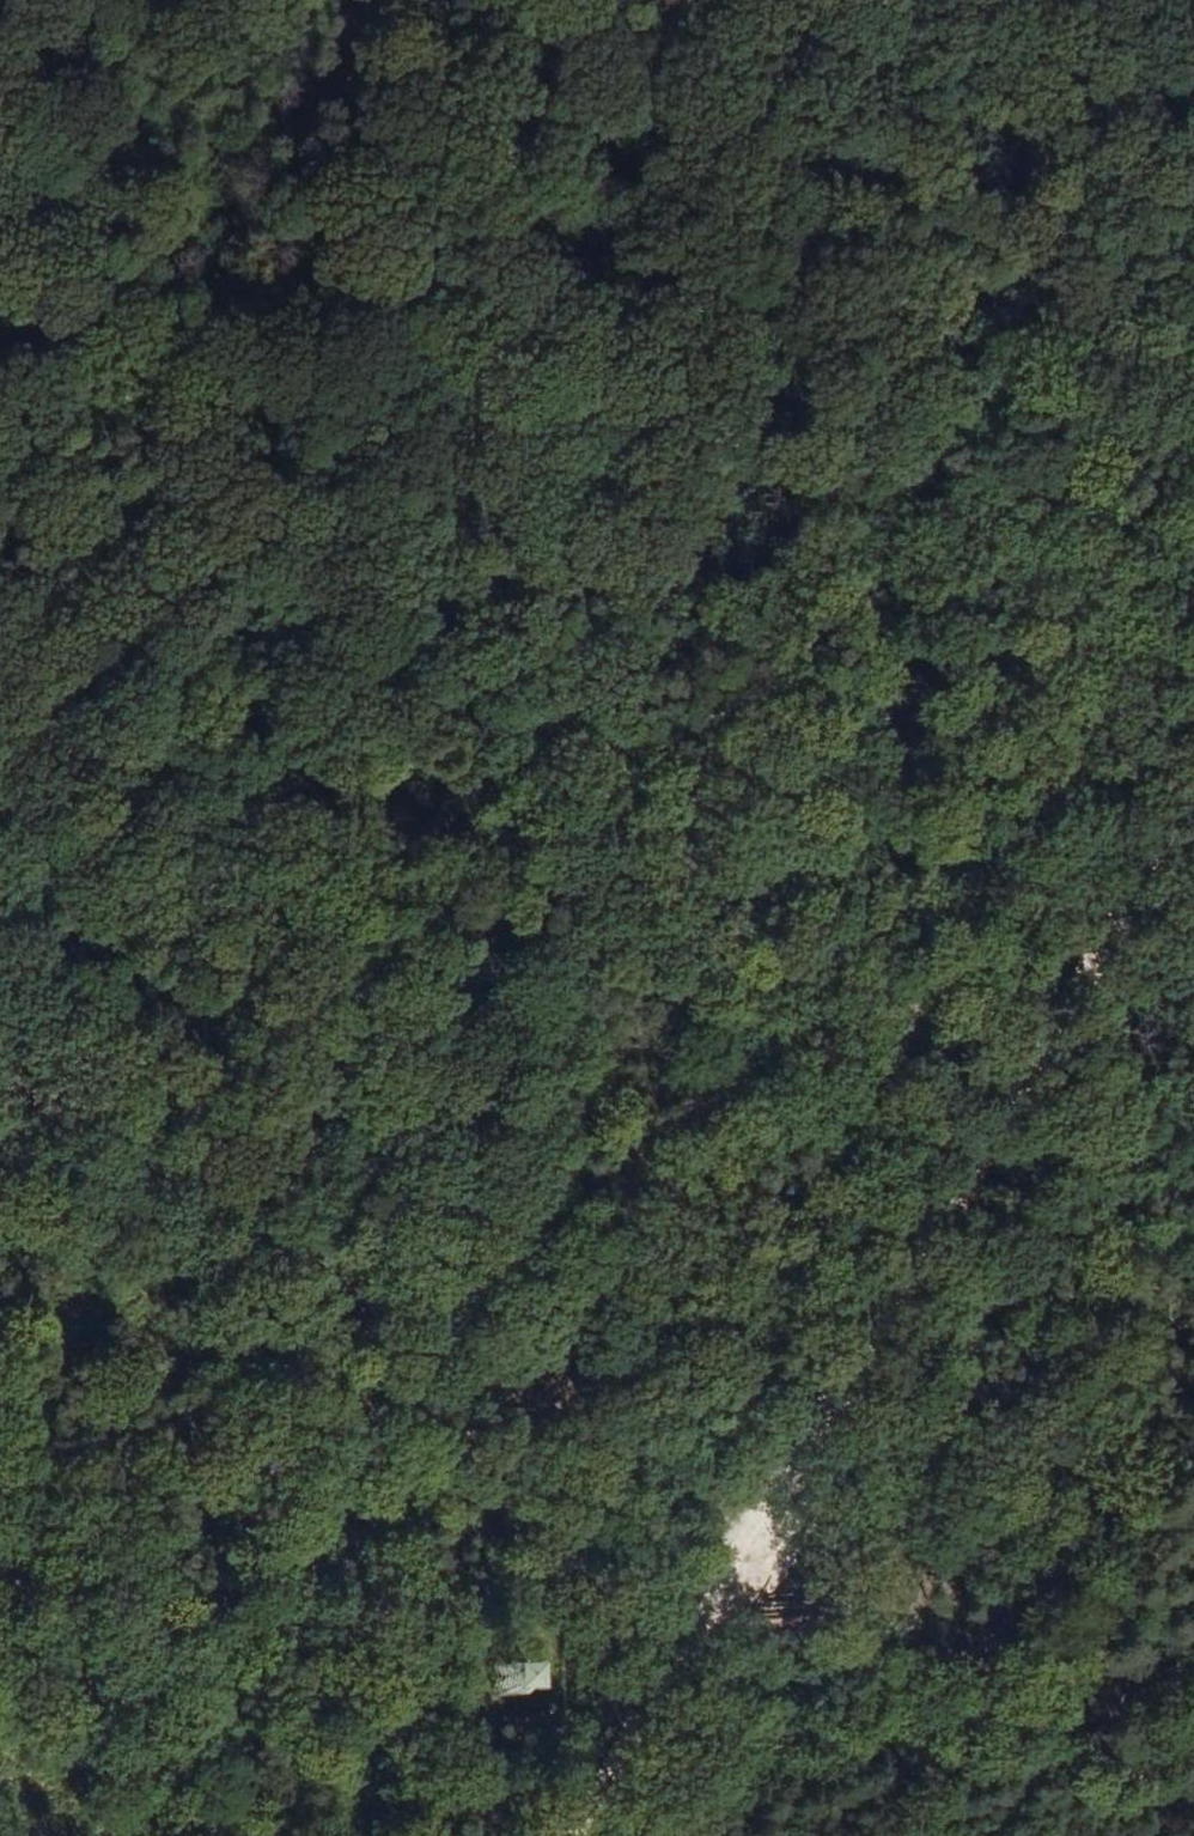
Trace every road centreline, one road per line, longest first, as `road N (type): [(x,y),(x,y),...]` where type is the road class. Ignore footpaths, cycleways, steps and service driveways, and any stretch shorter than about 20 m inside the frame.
road 1 (track): [(1193,794),(579,1835)]
road 2 (track): [(759,1530),(0,1057)]

